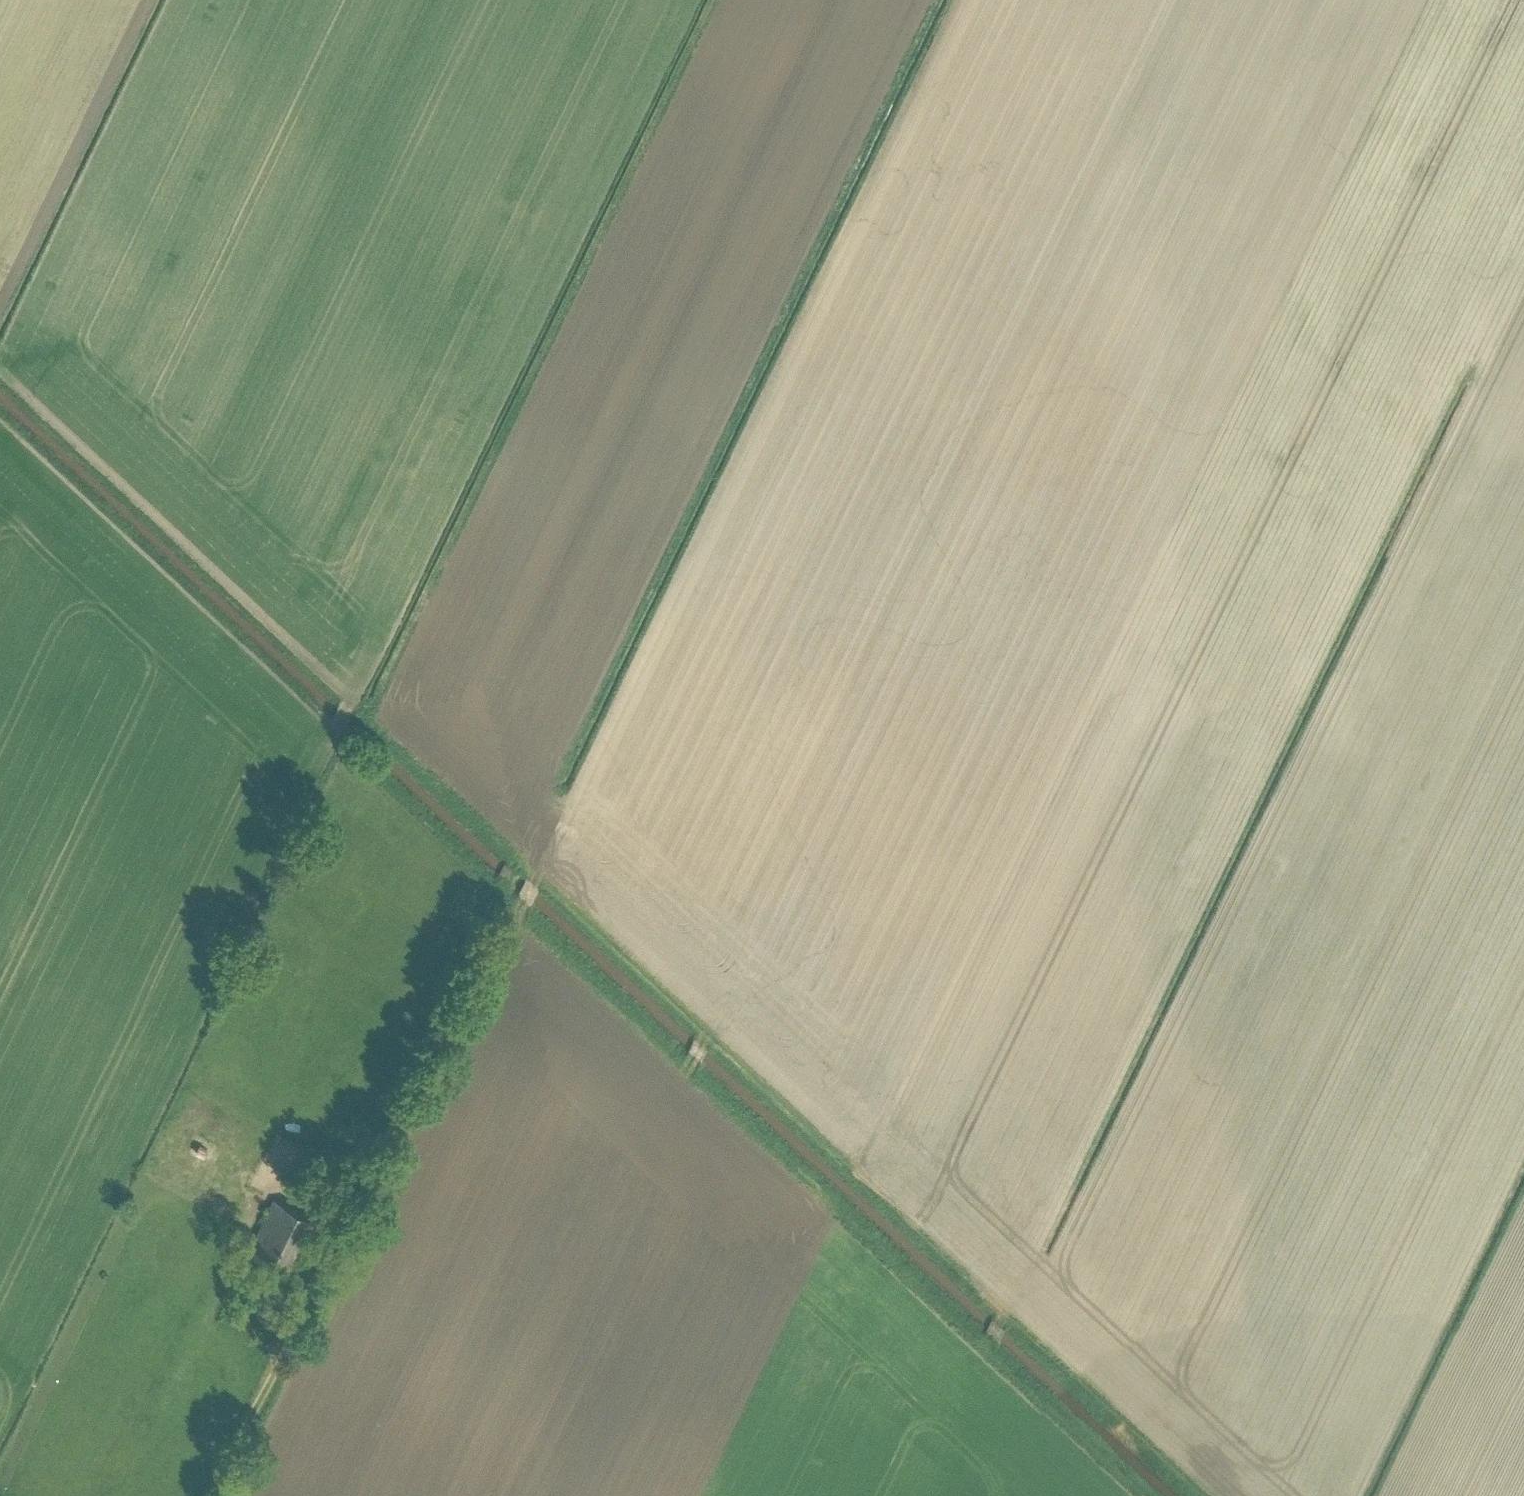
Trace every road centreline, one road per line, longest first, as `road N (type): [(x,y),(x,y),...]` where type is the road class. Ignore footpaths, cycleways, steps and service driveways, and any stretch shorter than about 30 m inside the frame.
road 1 (track): [(212,1495),(507,900)]

